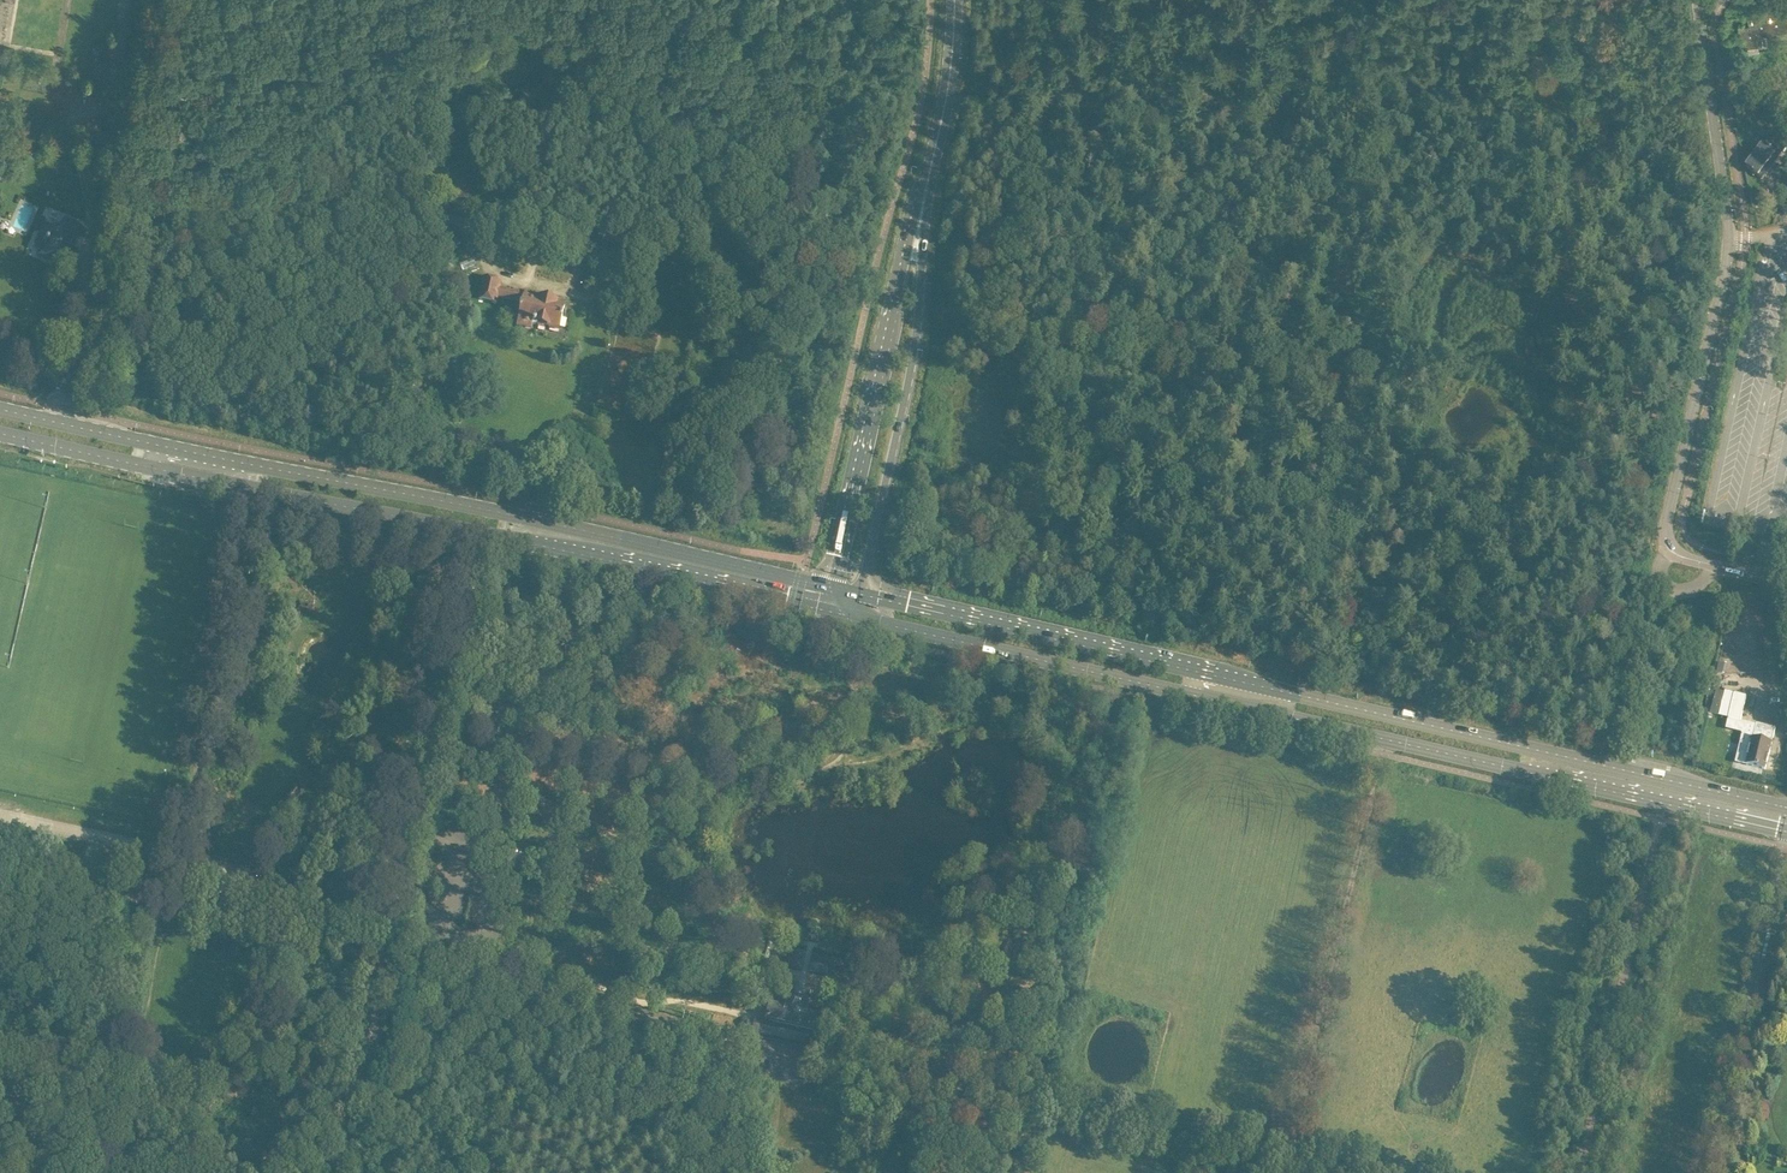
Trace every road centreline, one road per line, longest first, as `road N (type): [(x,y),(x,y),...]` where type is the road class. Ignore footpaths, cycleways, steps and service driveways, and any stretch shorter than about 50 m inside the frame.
road 1 (secondary): [(162,471),(836,621)]
road 2 (secondary): [(826,589),(168,448)]
road 3 (track): [(340,1172),(488,546)]
road 4 (secondary): [(1199,699),(1786,831)]
road 5 (secondary): [(1786,807),(1206,673)]
road 6 (unclassified): [(1670,542),(1666,521),(1731,231),(1696,0)]
road 7 (track): [(538,986),(965,1081)]
road 8 (secondary): [(867,596),(919,346),(920,209)]
road 9 (secondary): [(920,209),(826,589)]
road 10 (secondary): [(836,621),(1199,699)]
road 11 (secondary): [(1206,673),(867,596)]
road 12 (track): [(538,986),(262,917)]
road 13 (track): [(262,917),(0,860)]
road 14 (secondary): [(920,209),(945,102),(955,0)]
road 15 (secondary): [(168,448),(0,409)]
road 16 (secondary): [(0,436),(162,471)]
road 17 (unclassified): [(1786,681),(1780,608),(1770,589),(1757,573),(1719,563)]

